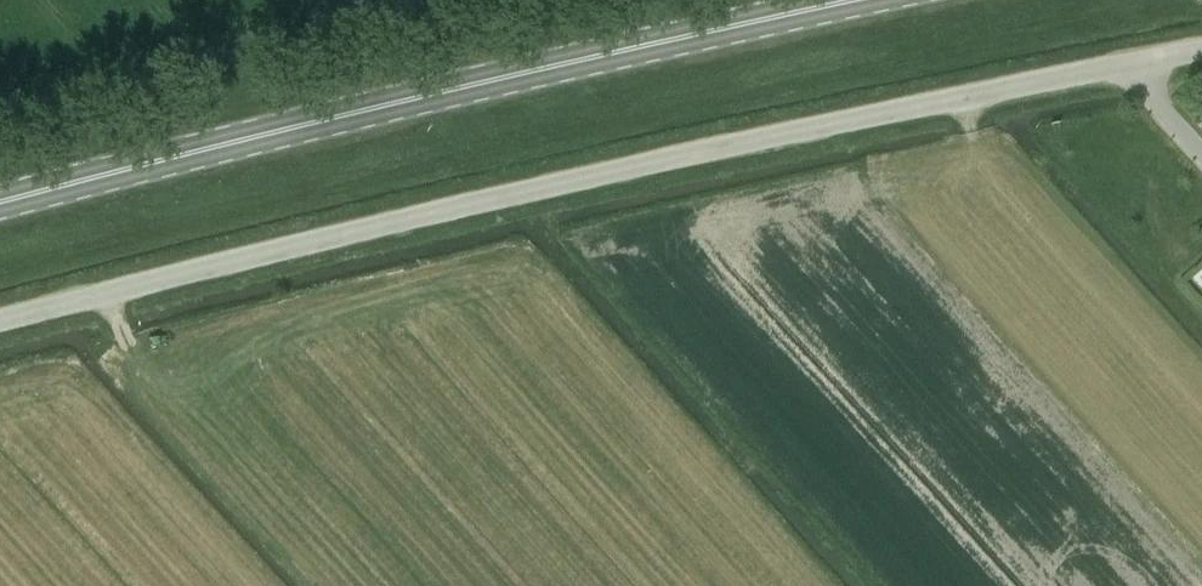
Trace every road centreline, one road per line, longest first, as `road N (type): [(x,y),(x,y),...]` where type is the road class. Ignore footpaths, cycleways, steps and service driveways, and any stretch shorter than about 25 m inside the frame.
road 1 (unclassified): [(0,321),(568,182),(1201,51)]
road 2 (primary): [(875,0),(465,87),(0,206)]

